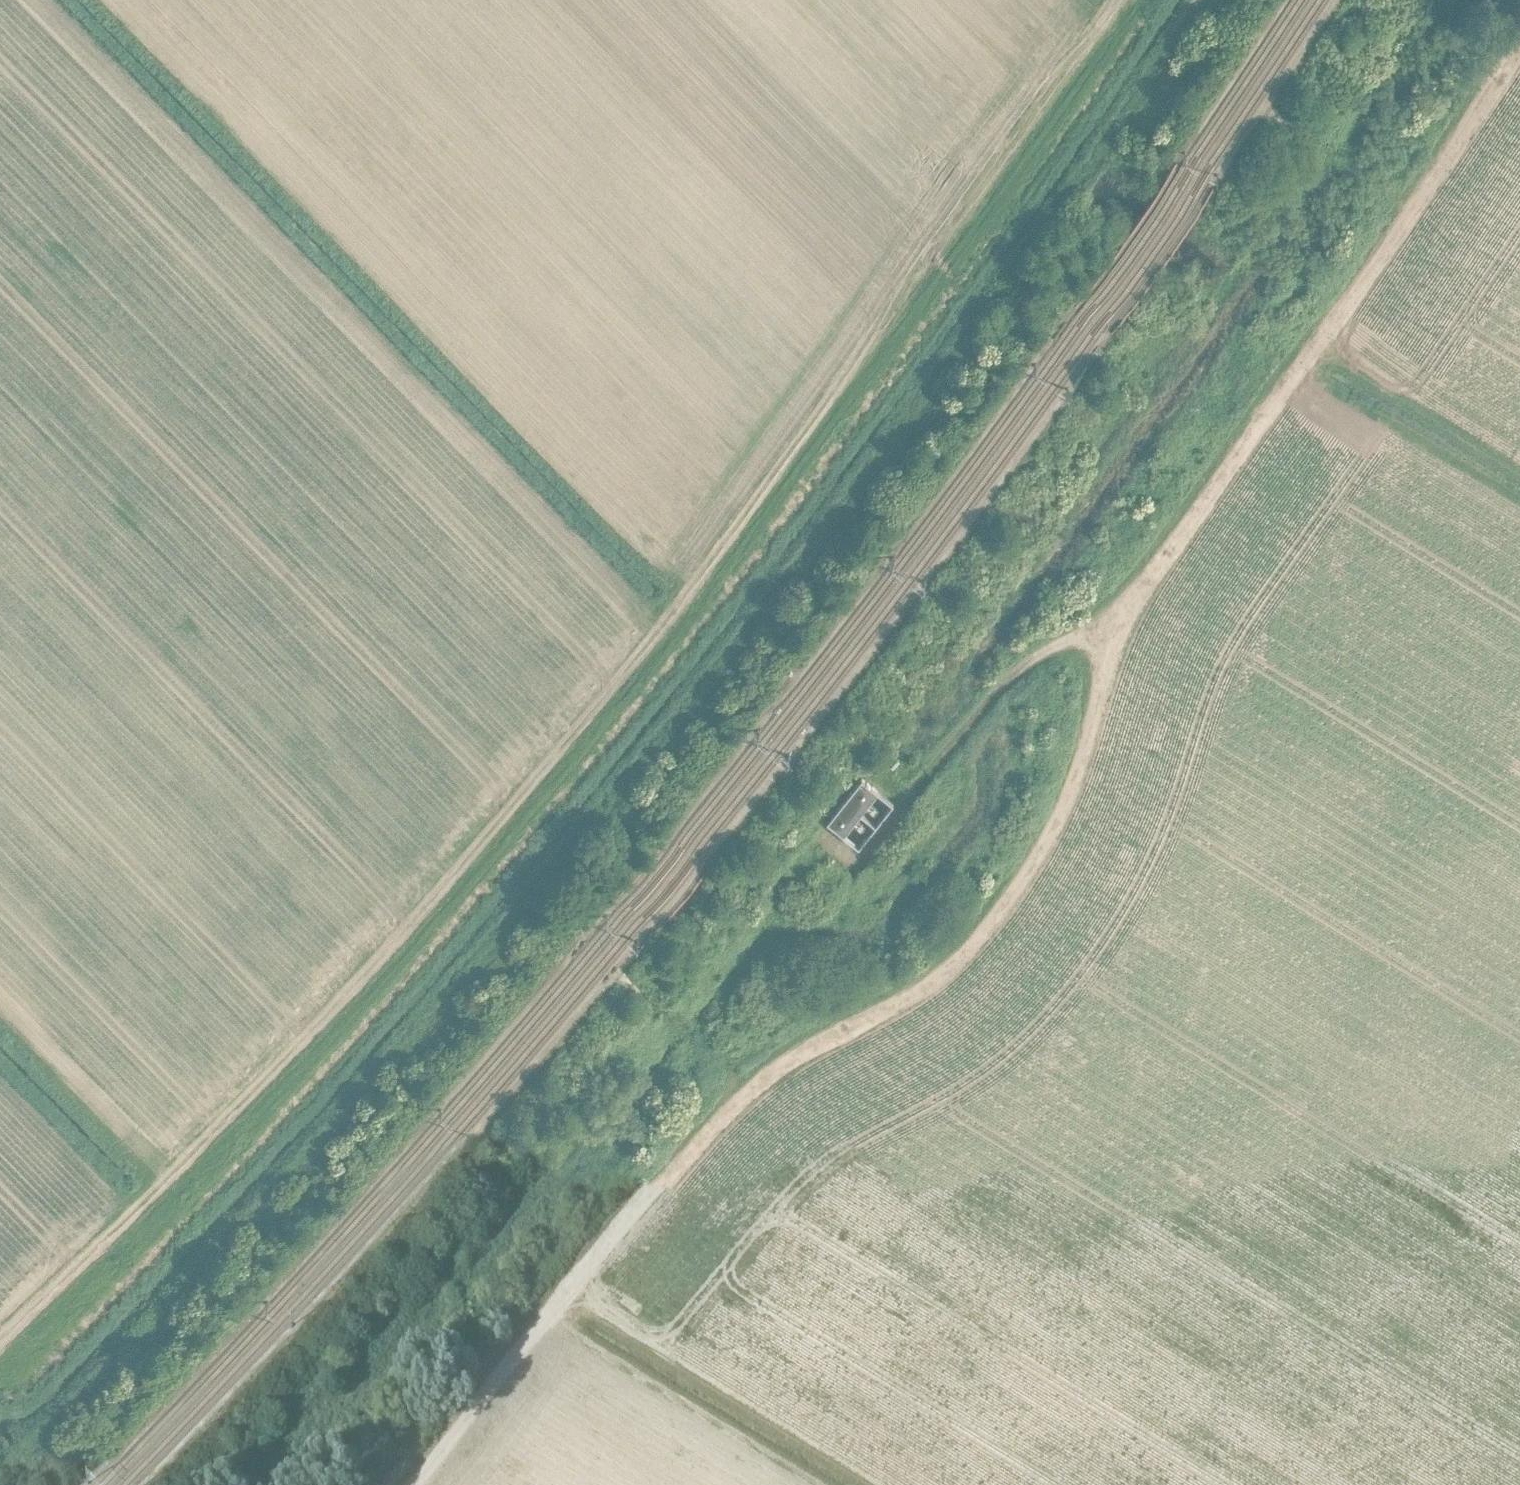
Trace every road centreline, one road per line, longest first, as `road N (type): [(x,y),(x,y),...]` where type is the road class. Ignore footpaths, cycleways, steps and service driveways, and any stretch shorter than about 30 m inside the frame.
road 1 (track): [(415,1484),(552,1310),(724,1113),(787,1059),(933,980),(988,925),(1060,813),(1107,649),(1133,596),(1363,280),(1519,45)]
road 2 (track): [(1114,0),(687,590),(603,693),(344,990),(0,1335)]
road 3 (track): [(1114,632),(1070,636),(1017,665),(853,859),(816,829)]

